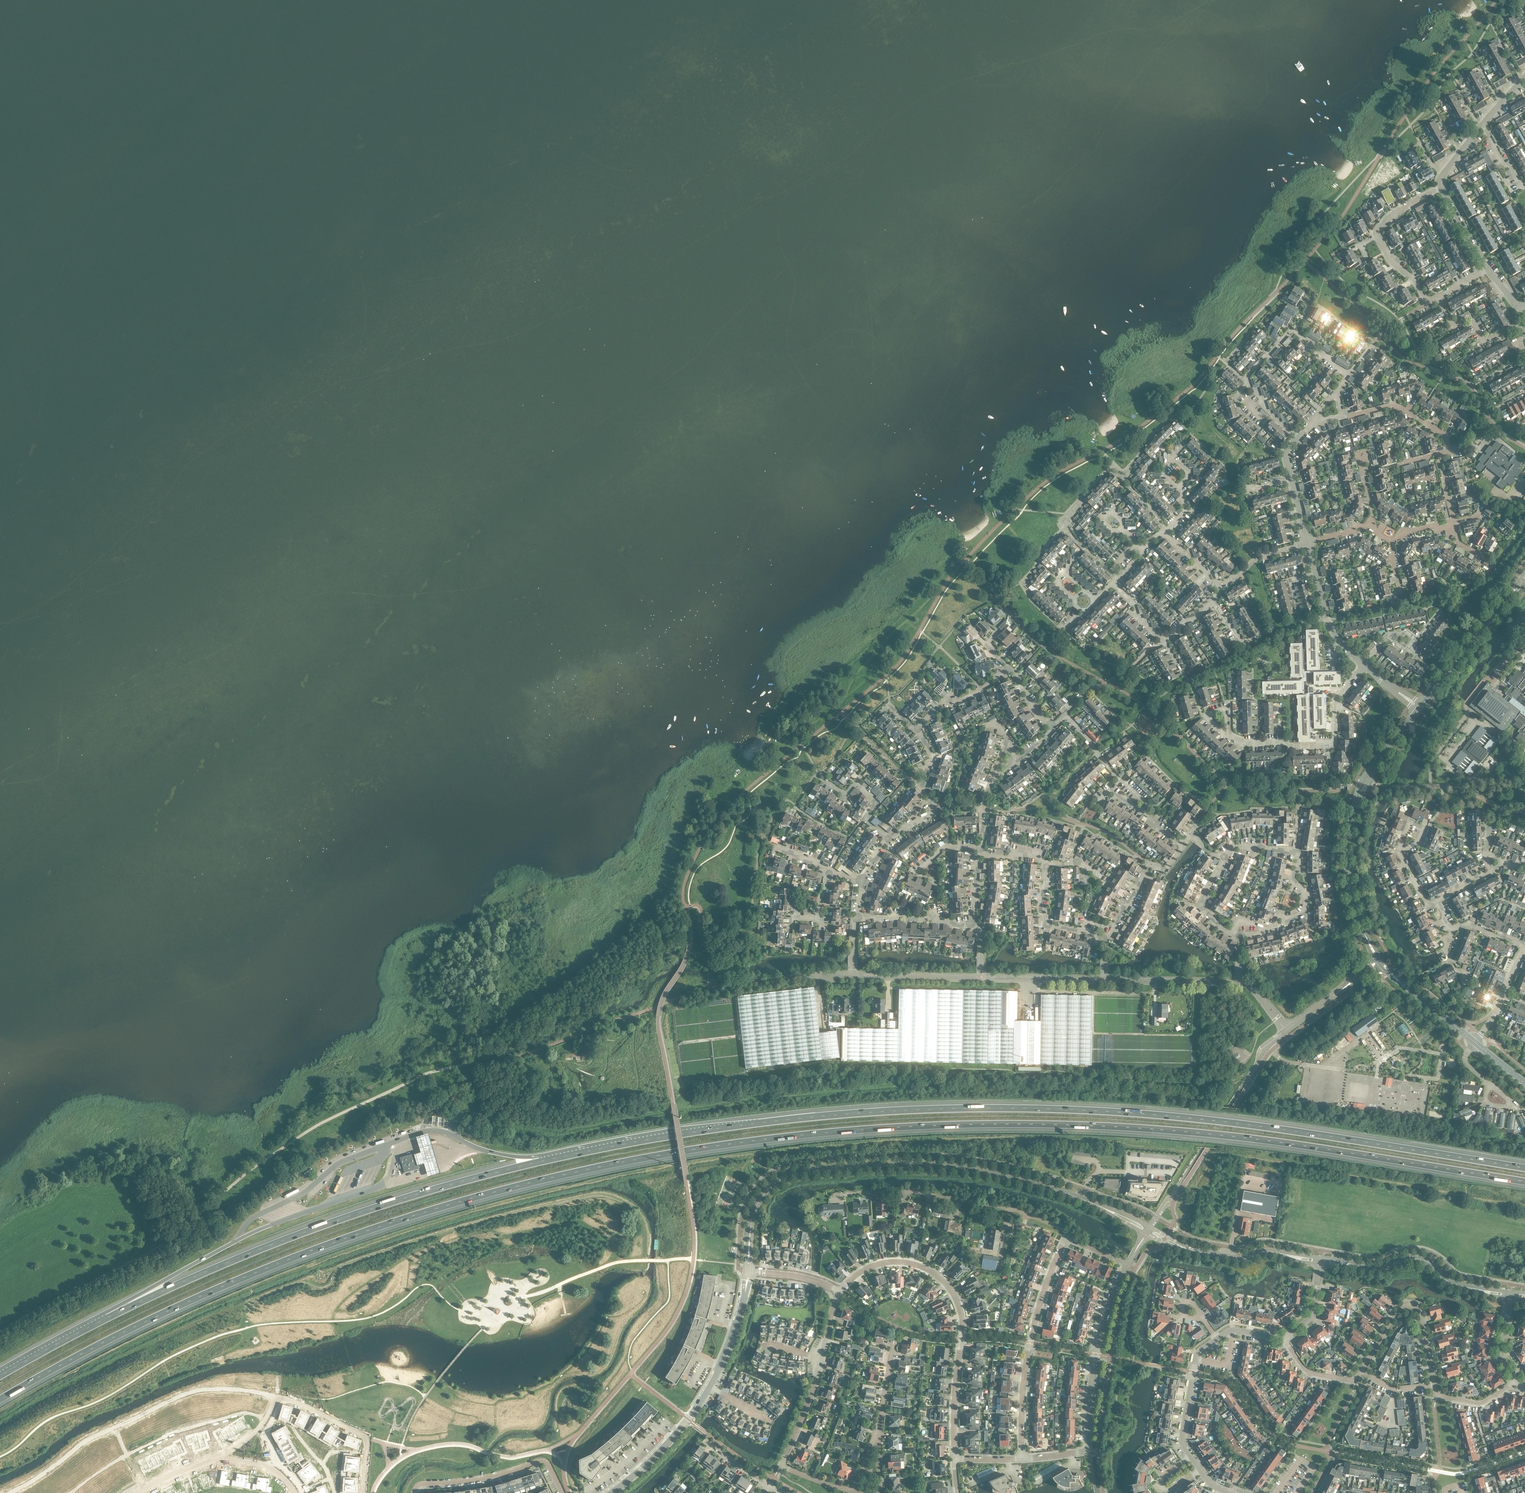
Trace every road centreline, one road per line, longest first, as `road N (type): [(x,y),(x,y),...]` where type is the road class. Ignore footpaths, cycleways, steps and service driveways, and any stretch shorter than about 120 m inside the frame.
road 1 (motorway): [(0,1400),(163,1313),(354,1235),(576,1171),(706,1147),(892,1127),(1127,1128),(1235,1137),(1524,1183)]
road 2 (motorway): [(1524,1168),(1245,1123),(1029,1108),(760,1123),(541,1161)]
road 3 (track): [(224,1305),(301,1283),(324,1289),(343,1267),(408,1244),(597,1195),(621,1207),(615,1263)]
road 4 (residential): [(748,1270),(757,1206),(775,1184),(800,1172),(915,1166),(985,1173),(1068,1194),(1148,1231)]
road 5 (motorway): [(541,1161),(316,1228),(107,1318)]
road 6 (residential): [(1284,1337),(1308,1372),(1355,1381),(1398,1312),(1417,1306),(1438,1396),(1484,1402),(1515,1382)]
road 7 (residential): [(841,1291),(856,1275),(893,1262),(923,1267),(948,1285),(962,1327),(954,1459)]
road 8 (residential): [(278,1397),(227,1388),(169,1401),(81,1445),(11,1492)]
road 9 (tertiary): [(1380,958),(1350,897),(1351,834),(1368,779),(1420,710)]
road 10 (residential): [(1022,1459),(1089,1448),(1096,1355),(1128,1266)]
road 11 (residential): [(1022,1459),(1028,1352),(1066,1236)]
road 12 (residential): [(1066,1236),(1013,1210),(909,1192),(846,1194)]
road 13 (residential): [(1512,1294),(1455,1285),(1417,1259),(1374,1270),(1321,1260)]
road 14 (residential): [(851,1490),(780,1466),(821,1359)]
road 15 (residential): [(1321,1260),(1271,1251),(1229,1258),(1148,1231)]
road 16 (residential): [(561,1492),(541,1461),(419,1484),(414,1492)]
road 17 (tertiary): [(1420,710),(1524,575)]
road 18 (residential): [(1437,455),(1458,447),(1398,408),(1340,417)]
road 19 (residential): [(363,1492),(366,1437),(278,1397)]
road 20 (motorway): [(236,1241),(107,1318)]
road 21 (residential): [(610,1492),(670,1439),(710,1386)]
road 22 (residential): [(1145,813),(1141,798),(1066,716),(1054,729)]
road 23 (residential): [(917,733),(930,752),(922,786),(934,812),(889,839)]
road 24 (unclassified): [(1106,979),(1241,983)]
road 25 (residential): [(1107,937),(1149,862),(1168,869),(1184,847)]
road 26 (residential): [(1190,1457),(1181,1436),(1197,1355),(1218,1339)]
road 27 (unclassified): [(854,977),(982,978)]
road 28 (tertiary): [(1475,1043),(1380,958)]
road 29 (unclassified): [(982,978),(1106,979)]
road 30 (residential): [(710,1386),(748,1270)]
road 31 (motorway): [(107,1318),(0,1376)]

